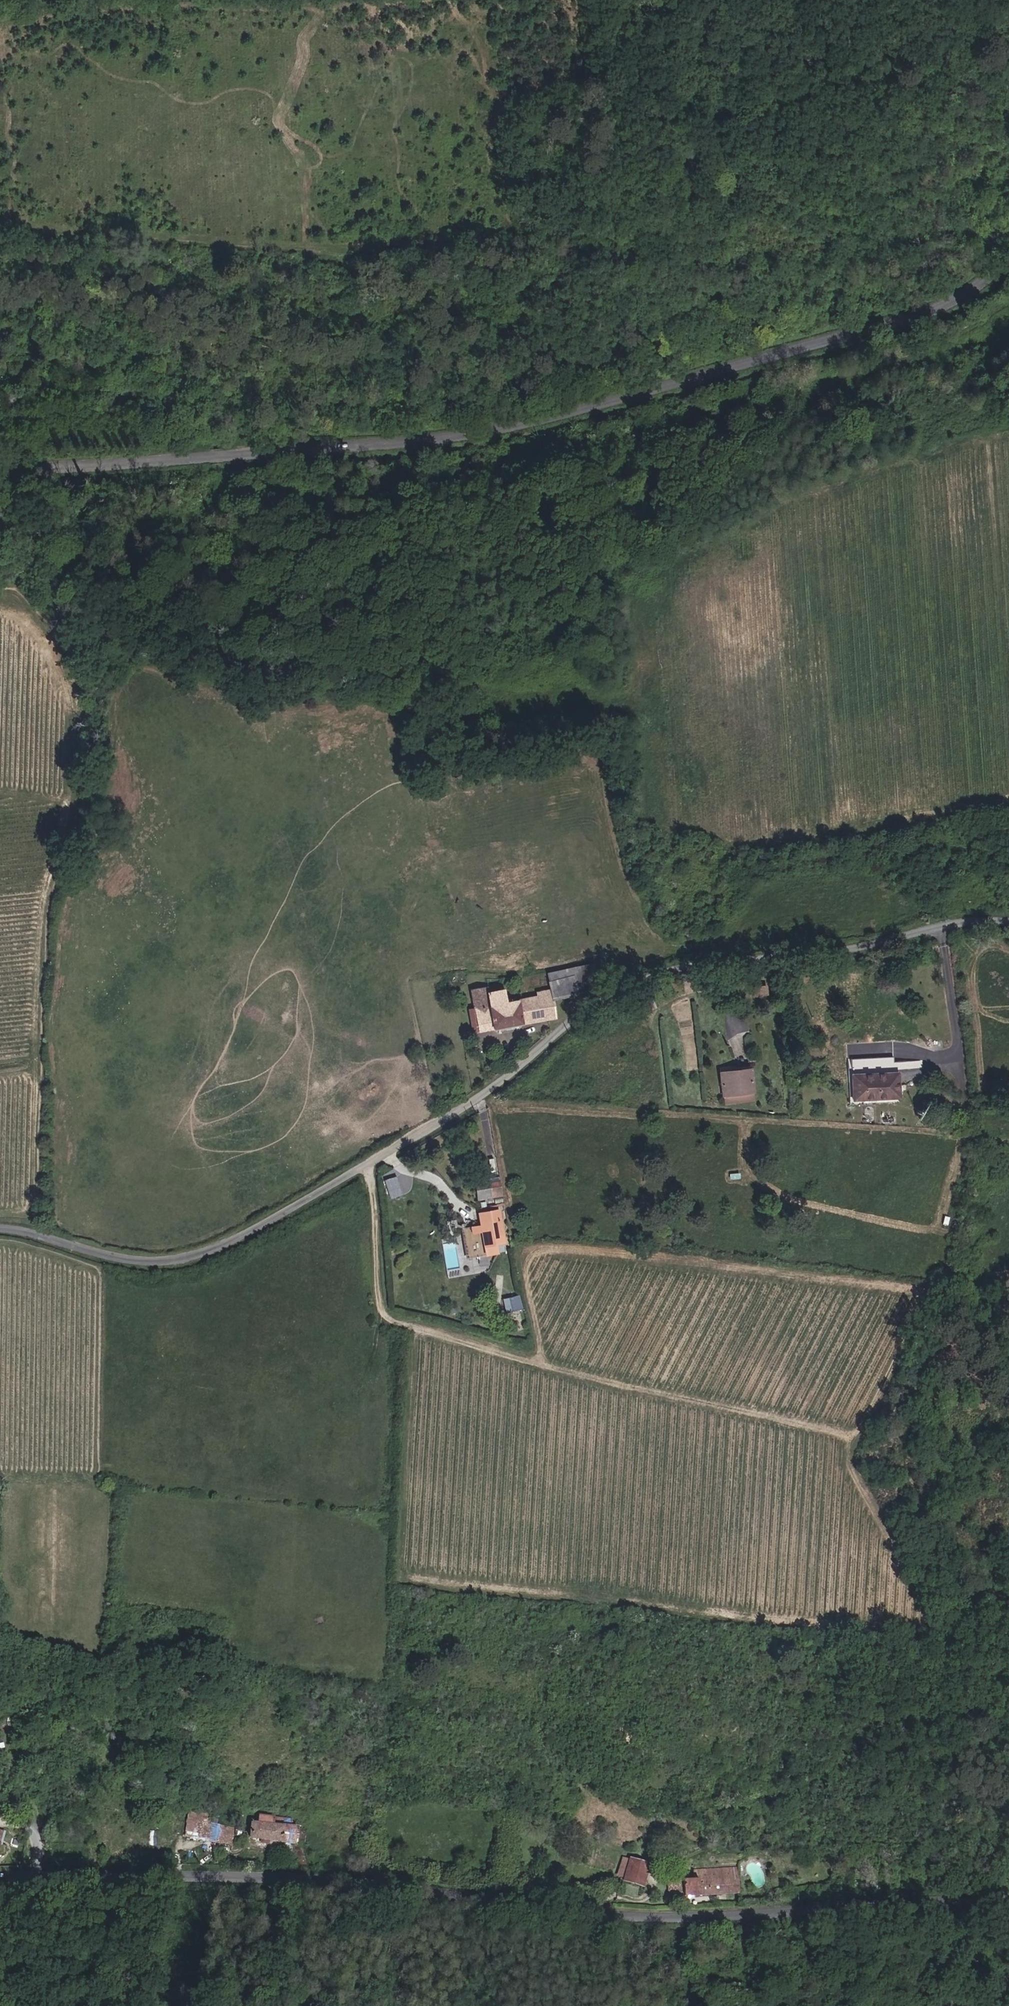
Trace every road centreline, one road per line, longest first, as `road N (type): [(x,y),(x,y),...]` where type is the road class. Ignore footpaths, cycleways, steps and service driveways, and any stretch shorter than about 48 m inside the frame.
road 1 (unclassified): [(0,1228),(131,1260),(190,1257),(225,1245),(463,1109),(593,1009),(645,985),(698,969),(1008,921)]
road 2 (tertiary): [(1008,254),(953,298),(540,423),(452,437),(0,468)]
road 3 (tertiary): [(1008,1898),(651,1915),(301,1879),(0,1876)]

